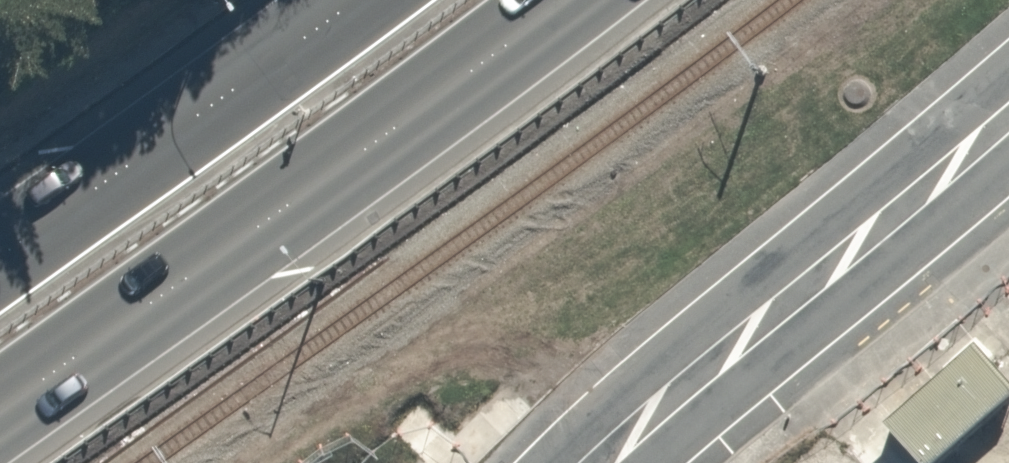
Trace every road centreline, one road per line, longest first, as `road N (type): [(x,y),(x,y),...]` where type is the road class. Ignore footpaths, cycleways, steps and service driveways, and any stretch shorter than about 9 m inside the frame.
road 1 (trunk): [(562,0),(0,409)]
road 2 (secondary): [(605,462),(784,293),(1008,102)]
road 3 (trunk): [(0,255),(356,0)]

